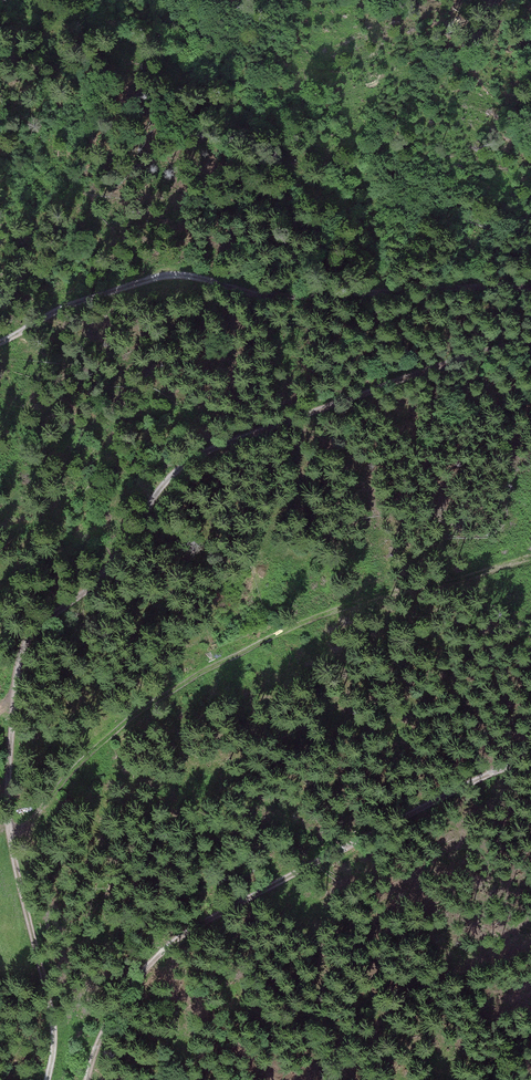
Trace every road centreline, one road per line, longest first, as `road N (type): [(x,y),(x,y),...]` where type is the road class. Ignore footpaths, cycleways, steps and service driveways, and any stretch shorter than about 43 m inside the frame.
road 1 (track): [(530,341),(437,366),(188,460),(96,582),(38,625),(24,659),(6,803),(50,1017),(46,1079)]
road 2 (track): [(12,838),(68,773),(194,675),(291,625),(371,596),(530,560)]
road 3 (track): [(88,1079),(121,1000),(180,940),(467,786),(530,762)]
road 4 (track): [(0,342),(58,311),(164,277),(279,297),(530,288)]

